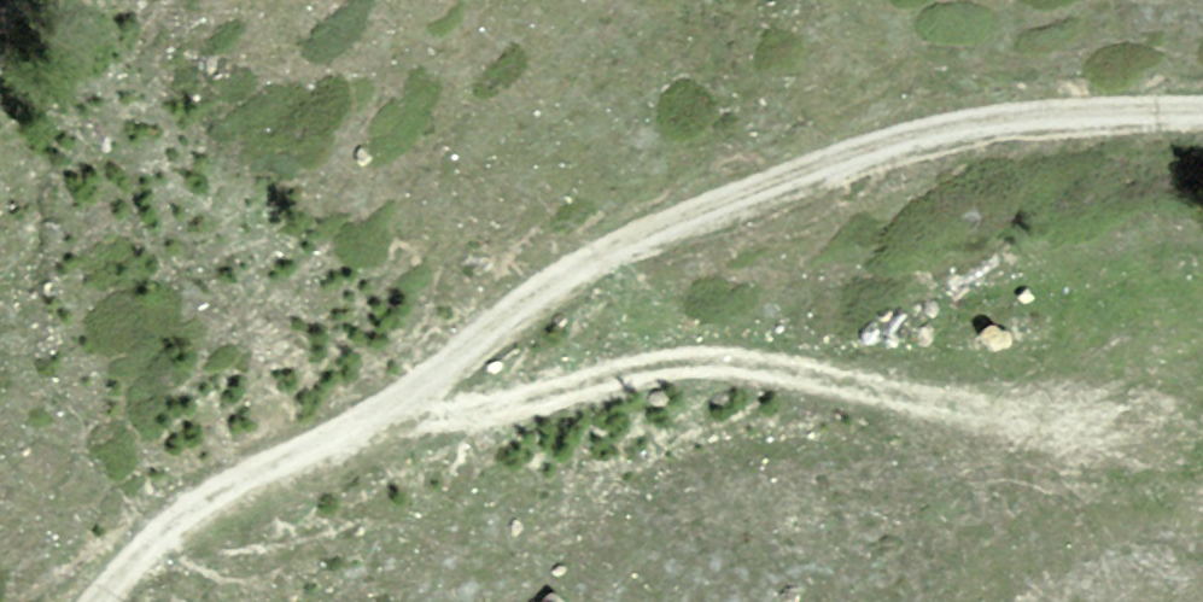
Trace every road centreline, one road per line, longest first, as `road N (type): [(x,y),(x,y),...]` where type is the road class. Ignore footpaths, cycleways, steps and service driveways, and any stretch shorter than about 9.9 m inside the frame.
road 1 (track): [(1202,113),(1052,117),(936,134),(703,211),(544,288),(419,384),(187,514),(100,601)]
road 2 (track): [(333,434),(504,406),(645,366),(752,362),(955,409),(1082,426)]

